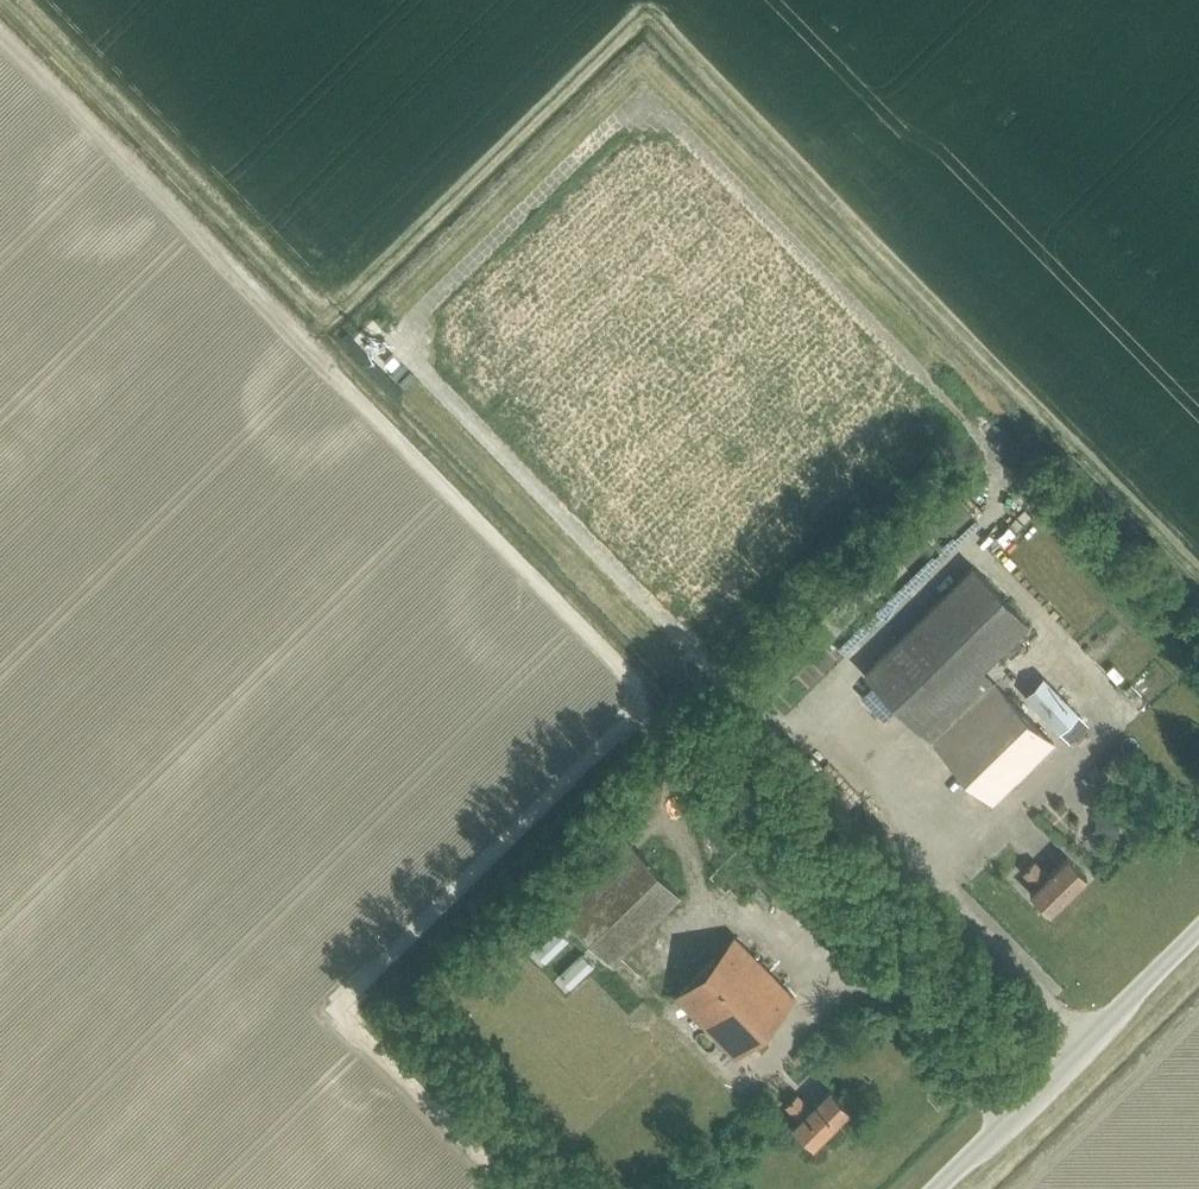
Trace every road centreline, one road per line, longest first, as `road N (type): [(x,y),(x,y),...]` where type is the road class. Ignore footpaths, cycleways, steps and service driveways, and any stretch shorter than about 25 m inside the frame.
road 1 (unclassified): [(937,1188),(1198,932)]

